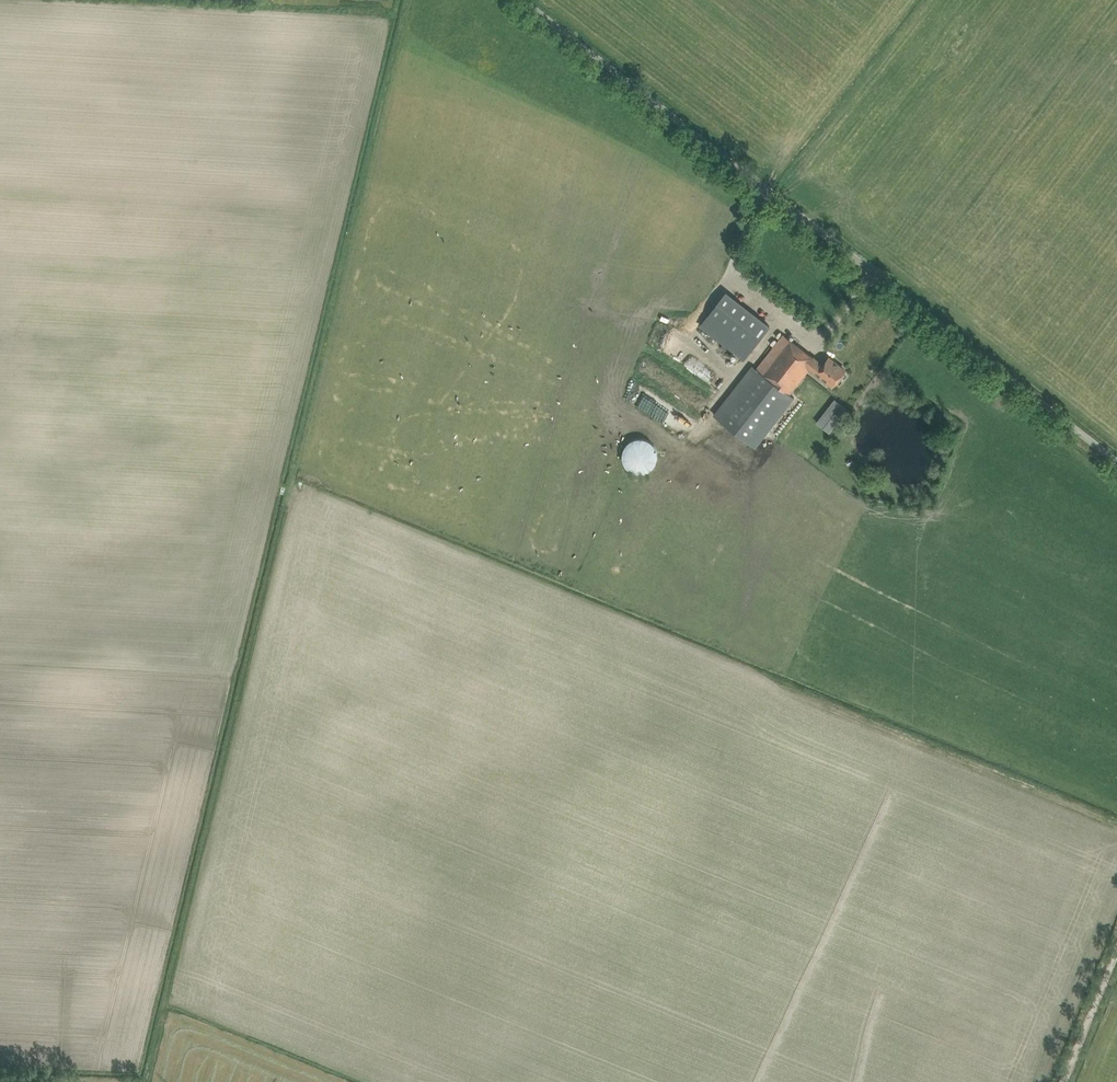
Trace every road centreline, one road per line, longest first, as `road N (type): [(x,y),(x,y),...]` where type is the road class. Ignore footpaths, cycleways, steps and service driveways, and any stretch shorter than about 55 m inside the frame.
road 1 (unclassified): [(1116,469),(514,0)]
road 2 (track): [(1057,1081),(1116,935)]

